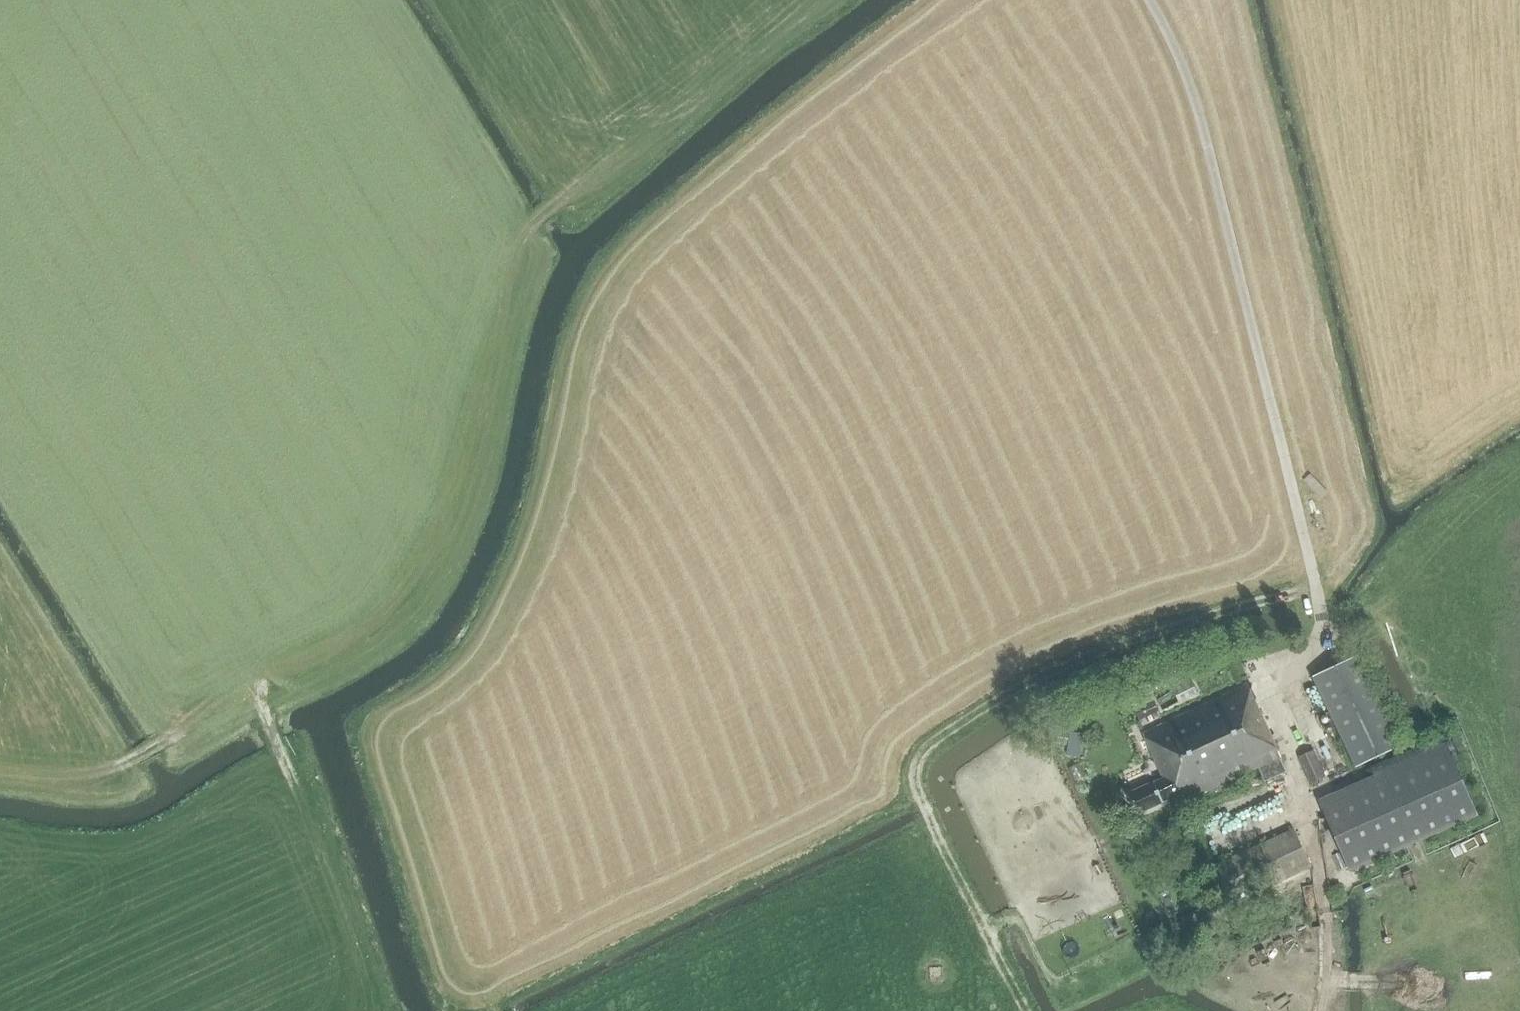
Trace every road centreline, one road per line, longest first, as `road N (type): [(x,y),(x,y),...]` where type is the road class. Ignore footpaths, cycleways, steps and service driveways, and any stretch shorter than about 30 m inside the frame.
road 1 (track): [(1321,1010),(1326,915),(1271,679)]

